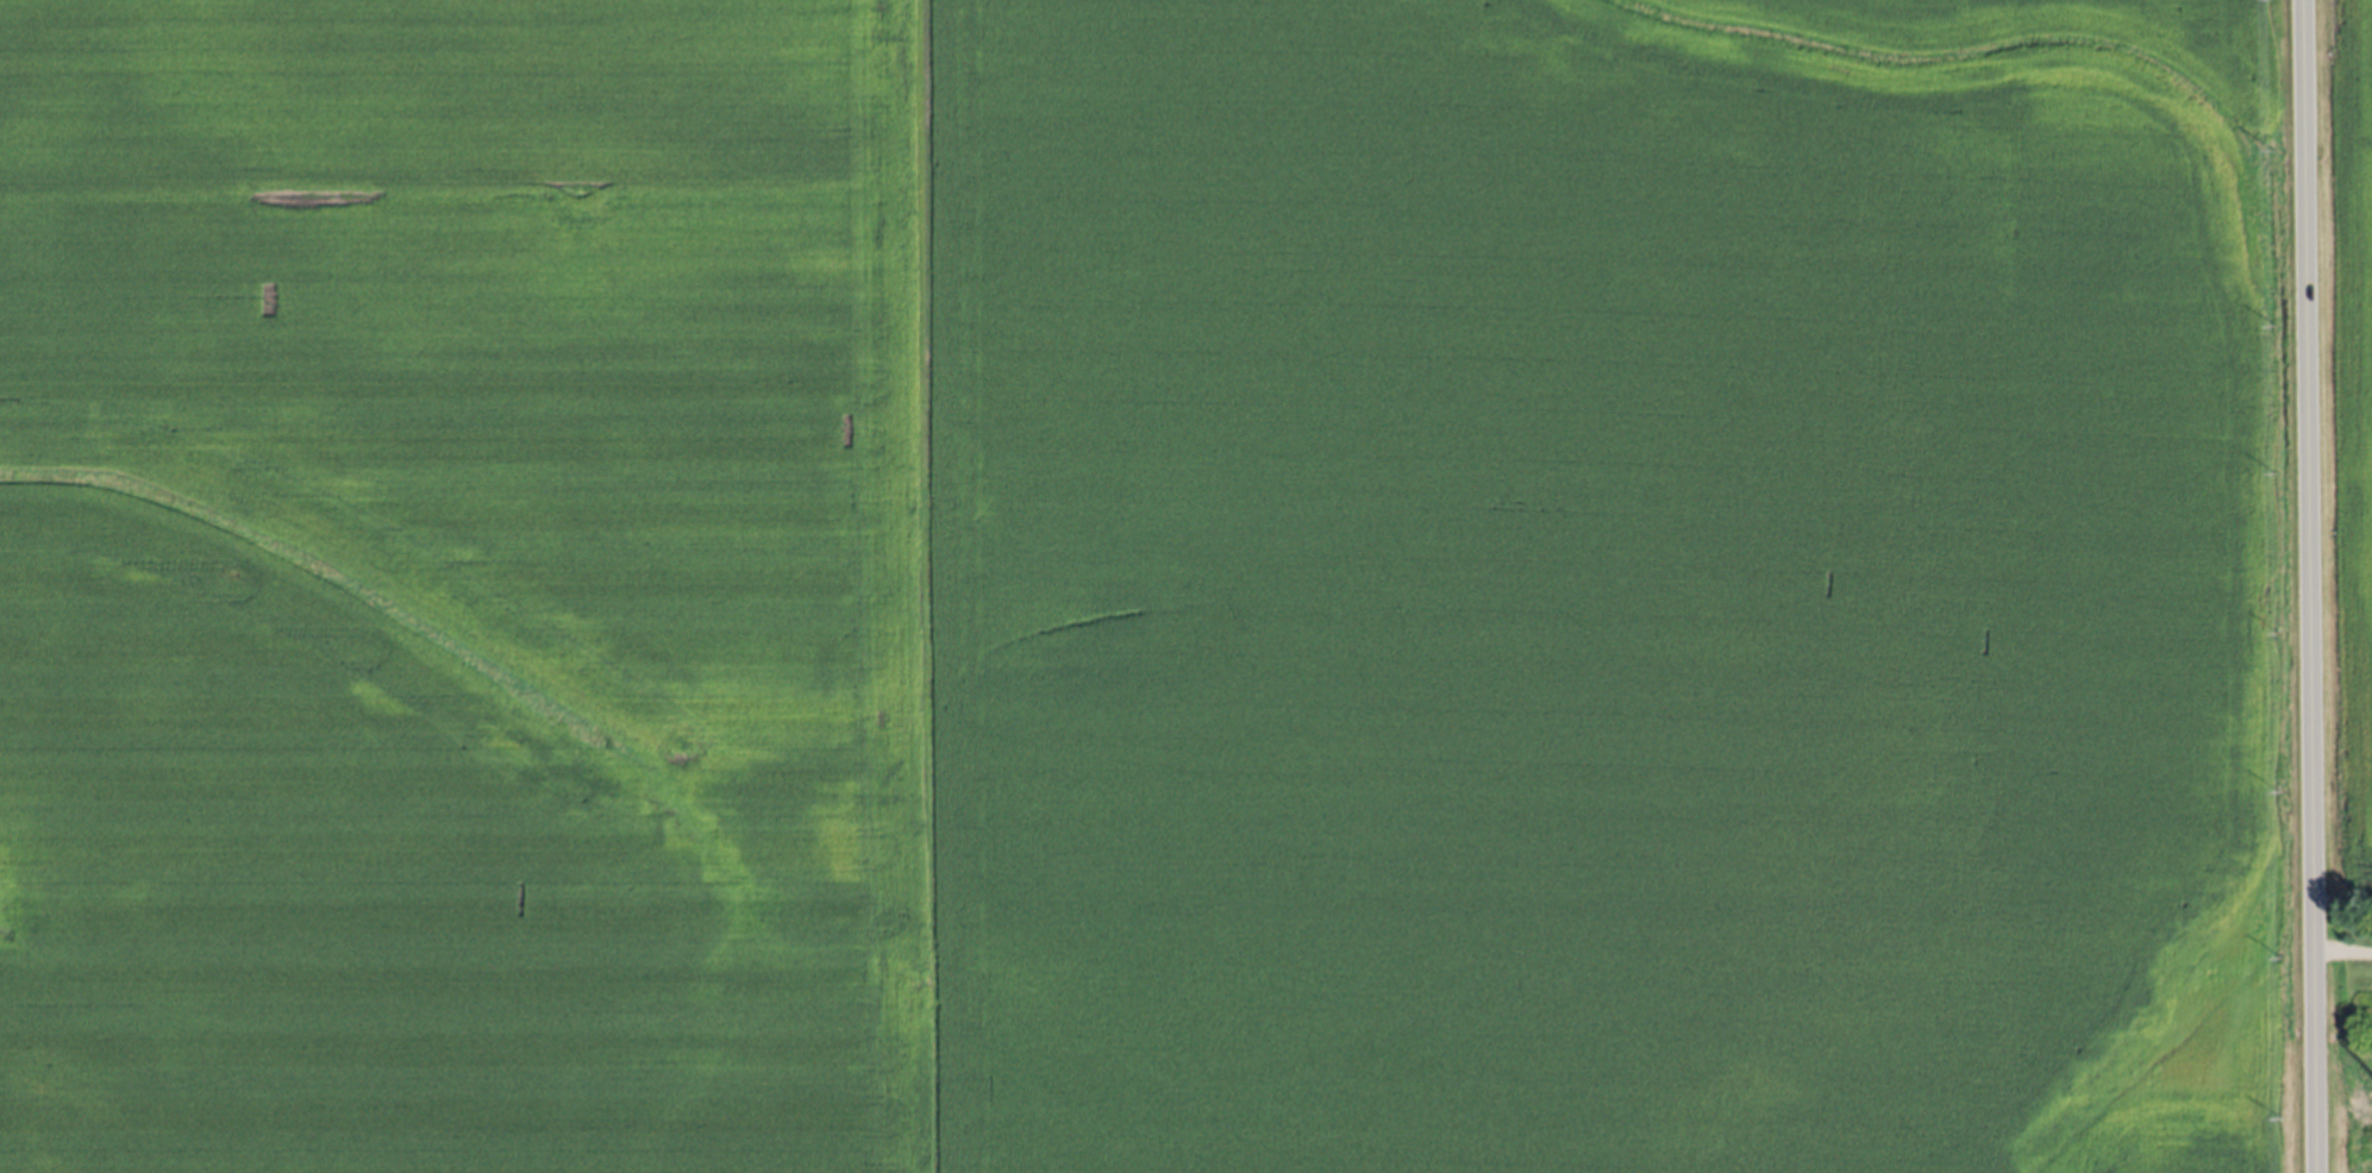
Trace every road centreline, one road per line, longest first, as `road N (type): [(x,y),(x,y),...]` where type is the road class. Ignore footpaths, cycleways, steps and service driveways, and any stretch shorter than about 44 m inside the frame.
road 1 (tertiary): [(2313,1172),(2304,0)]

